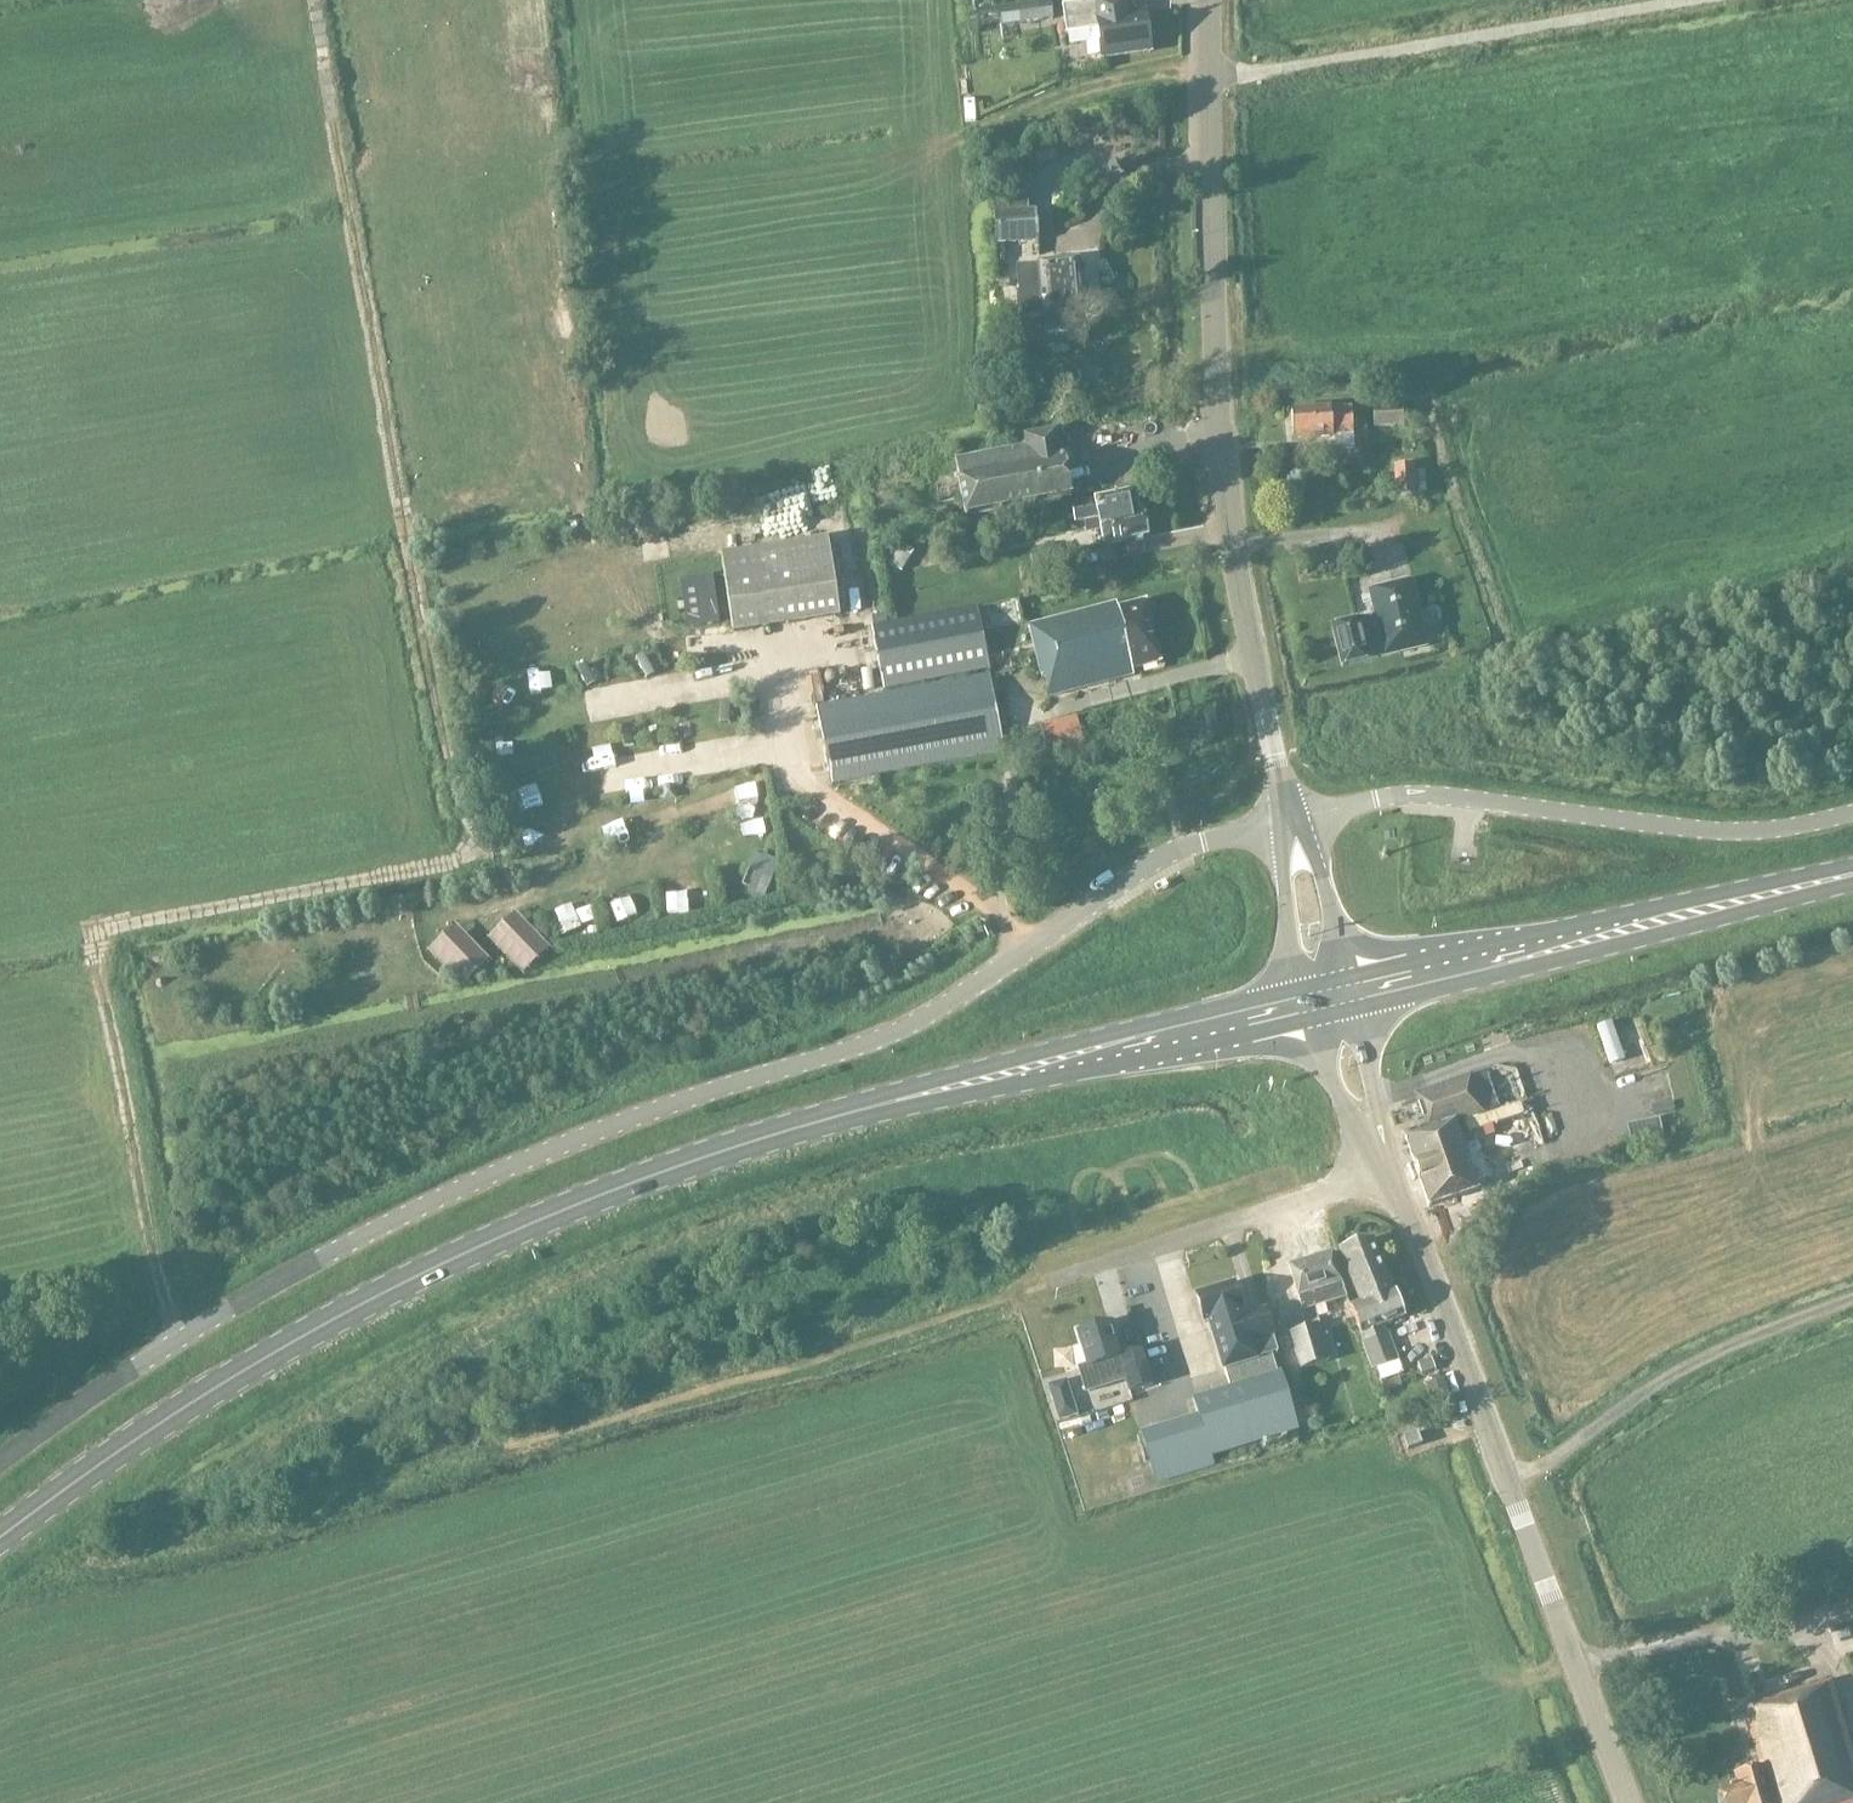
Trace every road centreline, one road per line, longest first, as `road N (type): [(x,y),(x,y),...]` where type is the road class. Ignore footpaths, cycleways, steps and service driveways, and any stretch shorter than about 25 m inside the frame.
road 1 (unclassified): [(0,1461),(180,1338),(363,1236),(586,1136),(921,1020),(1151,863),(1197,843),(1290,821)]
road 2 (primary): [(0,1538),(178,1412),(422,1274),(659,1173),(876,1106)]
road 3 (tertiary): [(1290,821),(1244,622),(1222,457),(1207,0)]
road 4 (tertiary): [(1627,1802),(1389,1173)]
road 5 (unclassified): [(1290,821),(1415,794),(1714,831),(1852,813)]
road 6 (primary): [(1852,864),(1348,978)]
road 7 (primary): [(1356,1007),(1852,885)]
road 8 (primary): [(1300,989),(956,1075),(894,1092),(876,1106)]
road 9 (primary): [(876,1106),(896,1110),(1306,1019)]
road 10 (track): [(1852,1299),(1688,1367),(1506,1480)]
road 11 (residential): [(1389,1173),(1047,1283)]
road 12 (track): [(1206,73),(1159,73),(1091,89),(963,138)]
road 13 (tertiary): [(1290,821),(1281,877),(1300,989)]
road 14 (tertiary): [(1348,978),(1307,840),(1290,821)]
road 15 (tertiary): [(1306,1019),(1343,1107),(1369,1125)]

